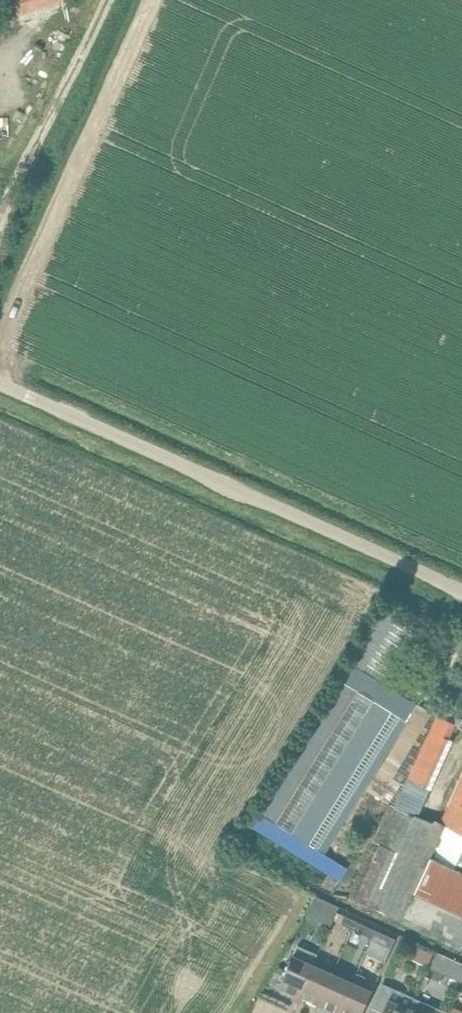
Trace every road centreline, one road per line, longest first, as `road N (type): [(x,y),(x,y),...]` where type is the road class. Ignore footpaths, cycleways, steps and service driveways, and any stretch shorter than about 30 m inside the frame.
road 1 (unclassified): [(461,593),(0,387)]

